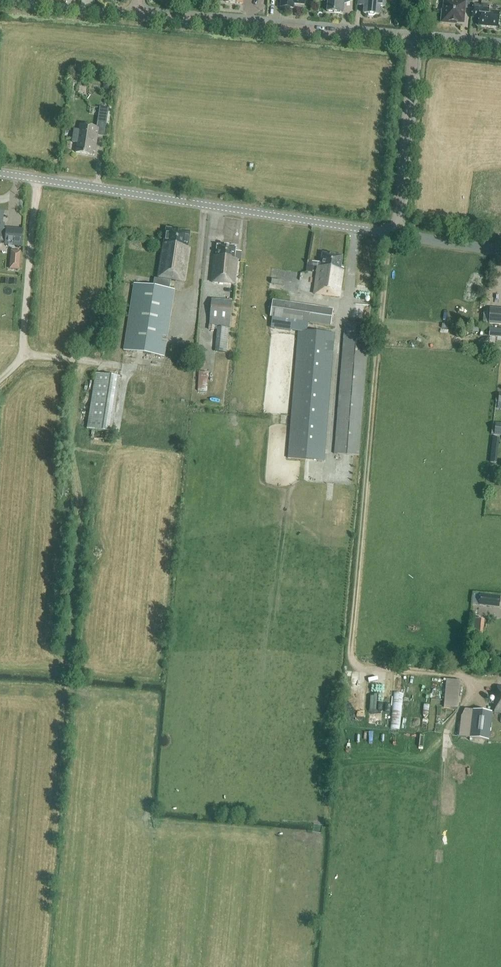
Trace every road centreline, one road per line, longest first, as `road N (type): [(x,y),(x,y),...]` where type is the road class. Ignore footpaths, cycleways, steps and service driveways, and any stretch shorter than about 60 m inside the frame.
road 1 (tertiary): [(500,251),(0,174)]
road 2 (residential): [(416,39),(138,15)]
road 3 (track): [(394,233),(416,39)]
road 4 (residential): [(138,15),(12,3)]

